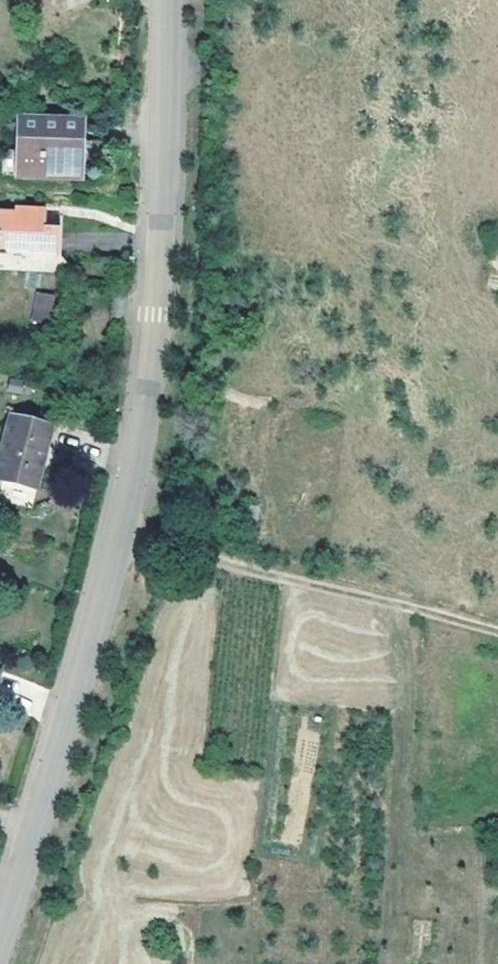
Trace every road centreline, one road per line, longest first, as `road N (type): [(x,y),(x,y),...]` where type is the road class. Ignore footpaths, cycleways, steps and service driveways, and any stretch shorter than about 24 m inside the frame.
road 1 (tertiary): [(168,0),(162,223),(145,405),(119,532),(0,934)]
road 2 (track): [(119,532),(497,631)]

